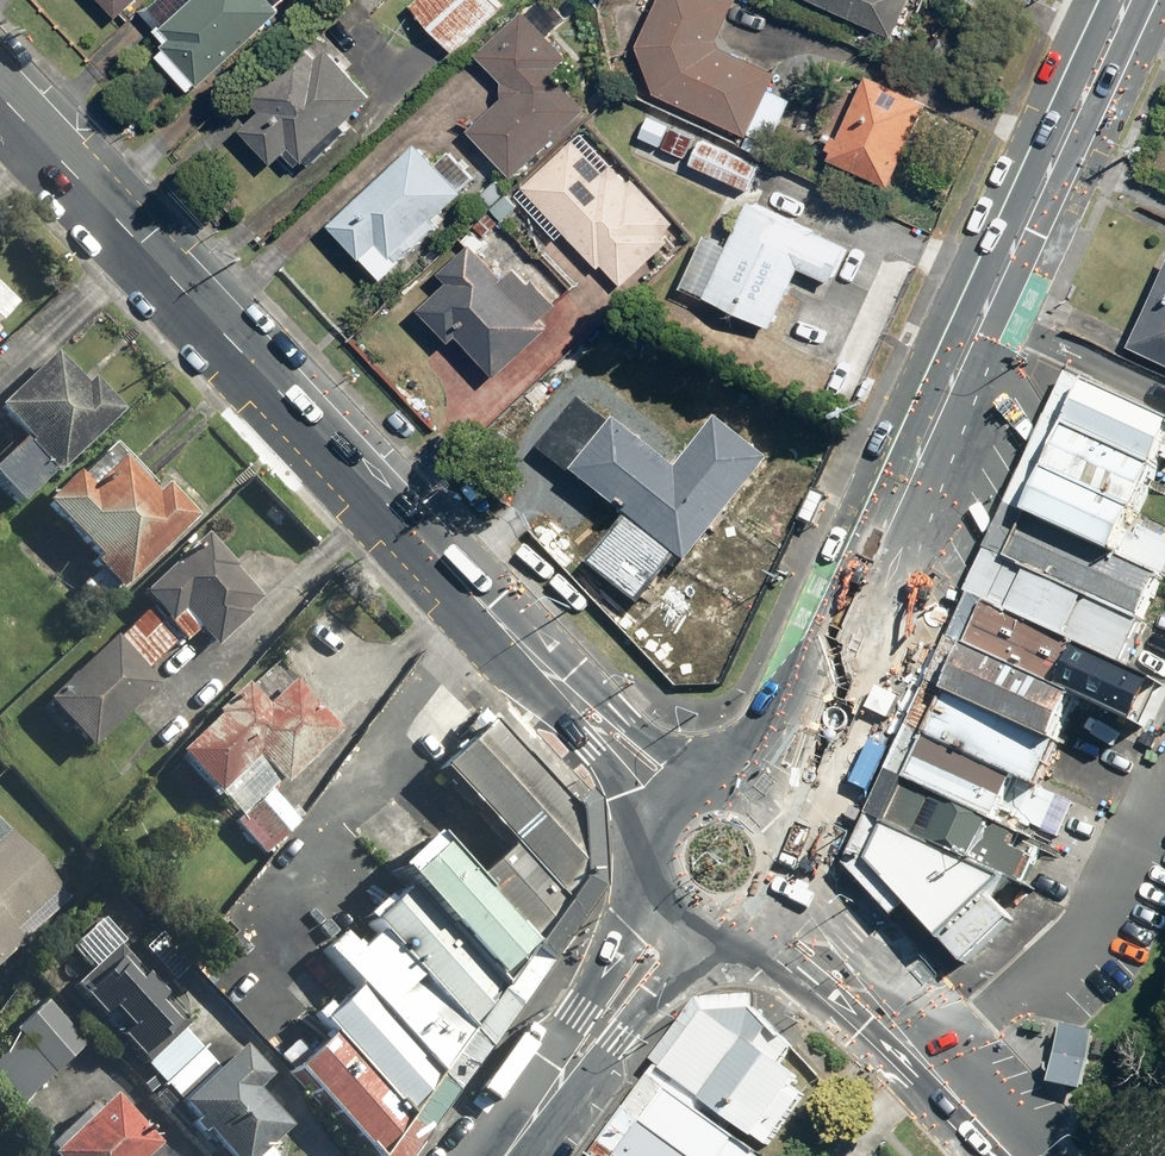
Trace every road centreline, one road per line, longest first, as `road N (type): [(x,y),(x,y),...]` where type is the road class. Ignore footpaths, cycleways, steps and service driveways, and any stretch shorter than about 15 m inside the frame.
road 1 (secondary): [(0,93),(567,693)]
road 2 (secondary): [(1132,0),(981,313),(816,690)]
road 3 (secondary): [(715,944),(568,1073)]
road 4 (secondary): [(568,1073),(637,900)]
road 5 (secondary): [(891,1026),(1014,1155)]
road 6 (secondary): [(891,1026),(742,939)]
road 7 (secondary): [(799,882),(891,1026)]
road 8 (secondary): [(567,693),(701,768)]
road 9 (secondary): [(635,815),(567,693)]
road 10 (secondary): [(816,690),(796,821)]

